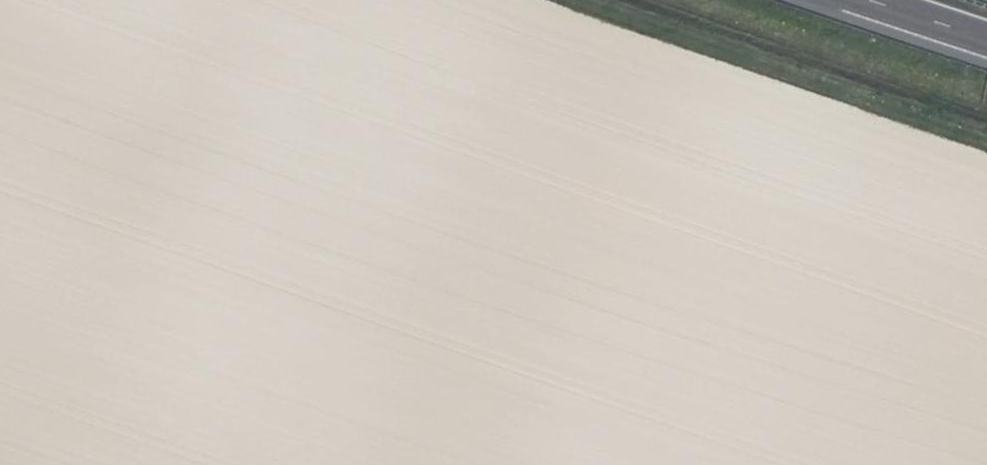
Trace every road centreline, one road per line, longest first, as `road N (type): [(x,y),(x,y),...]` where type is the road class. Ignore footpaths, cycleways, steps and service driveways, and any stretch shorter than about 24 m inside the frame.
road 1 (motorway): [(871,0),(986,39)]

